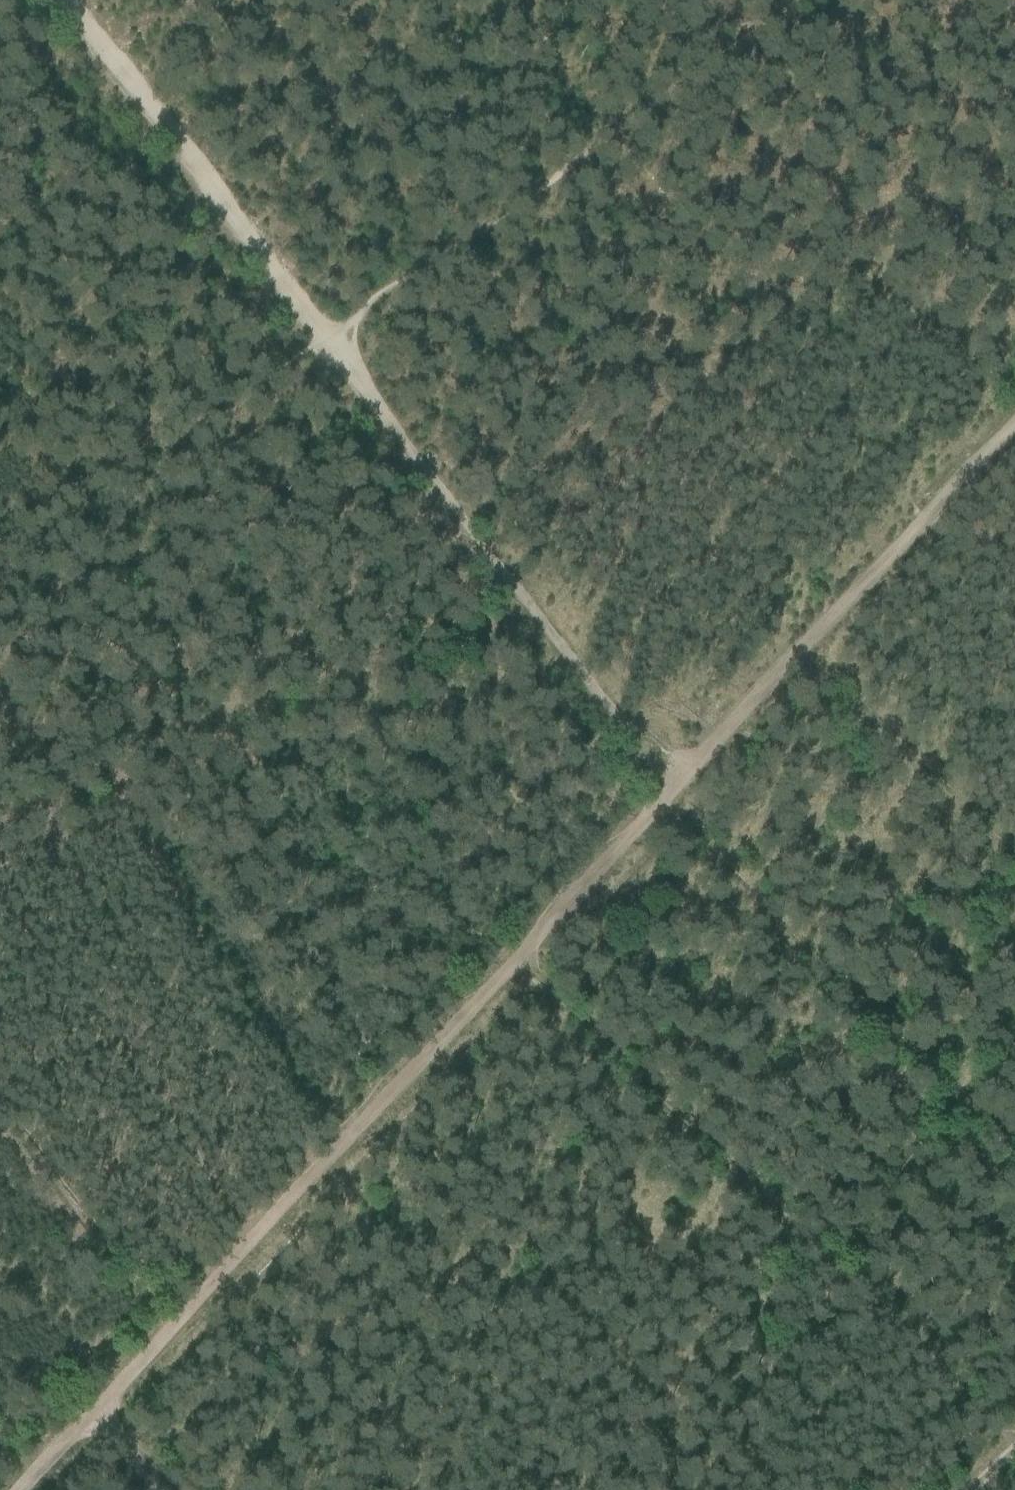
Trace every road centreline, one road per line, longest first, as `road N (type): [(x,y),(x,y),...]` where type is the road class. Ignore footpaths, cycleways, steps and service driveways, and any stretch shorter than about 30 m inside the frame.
road 1 (track): [(0,1095),(172,1319),(667,791),(324,338),(804,0)]
road 2 (track): [(667,791),(1014,415)]
road 3 (track): [(64,0),(324,338)]
road 4 (track): [(17,1489),(172,1319)]
road 5 (track): [(98,1404),(183,1489)]

